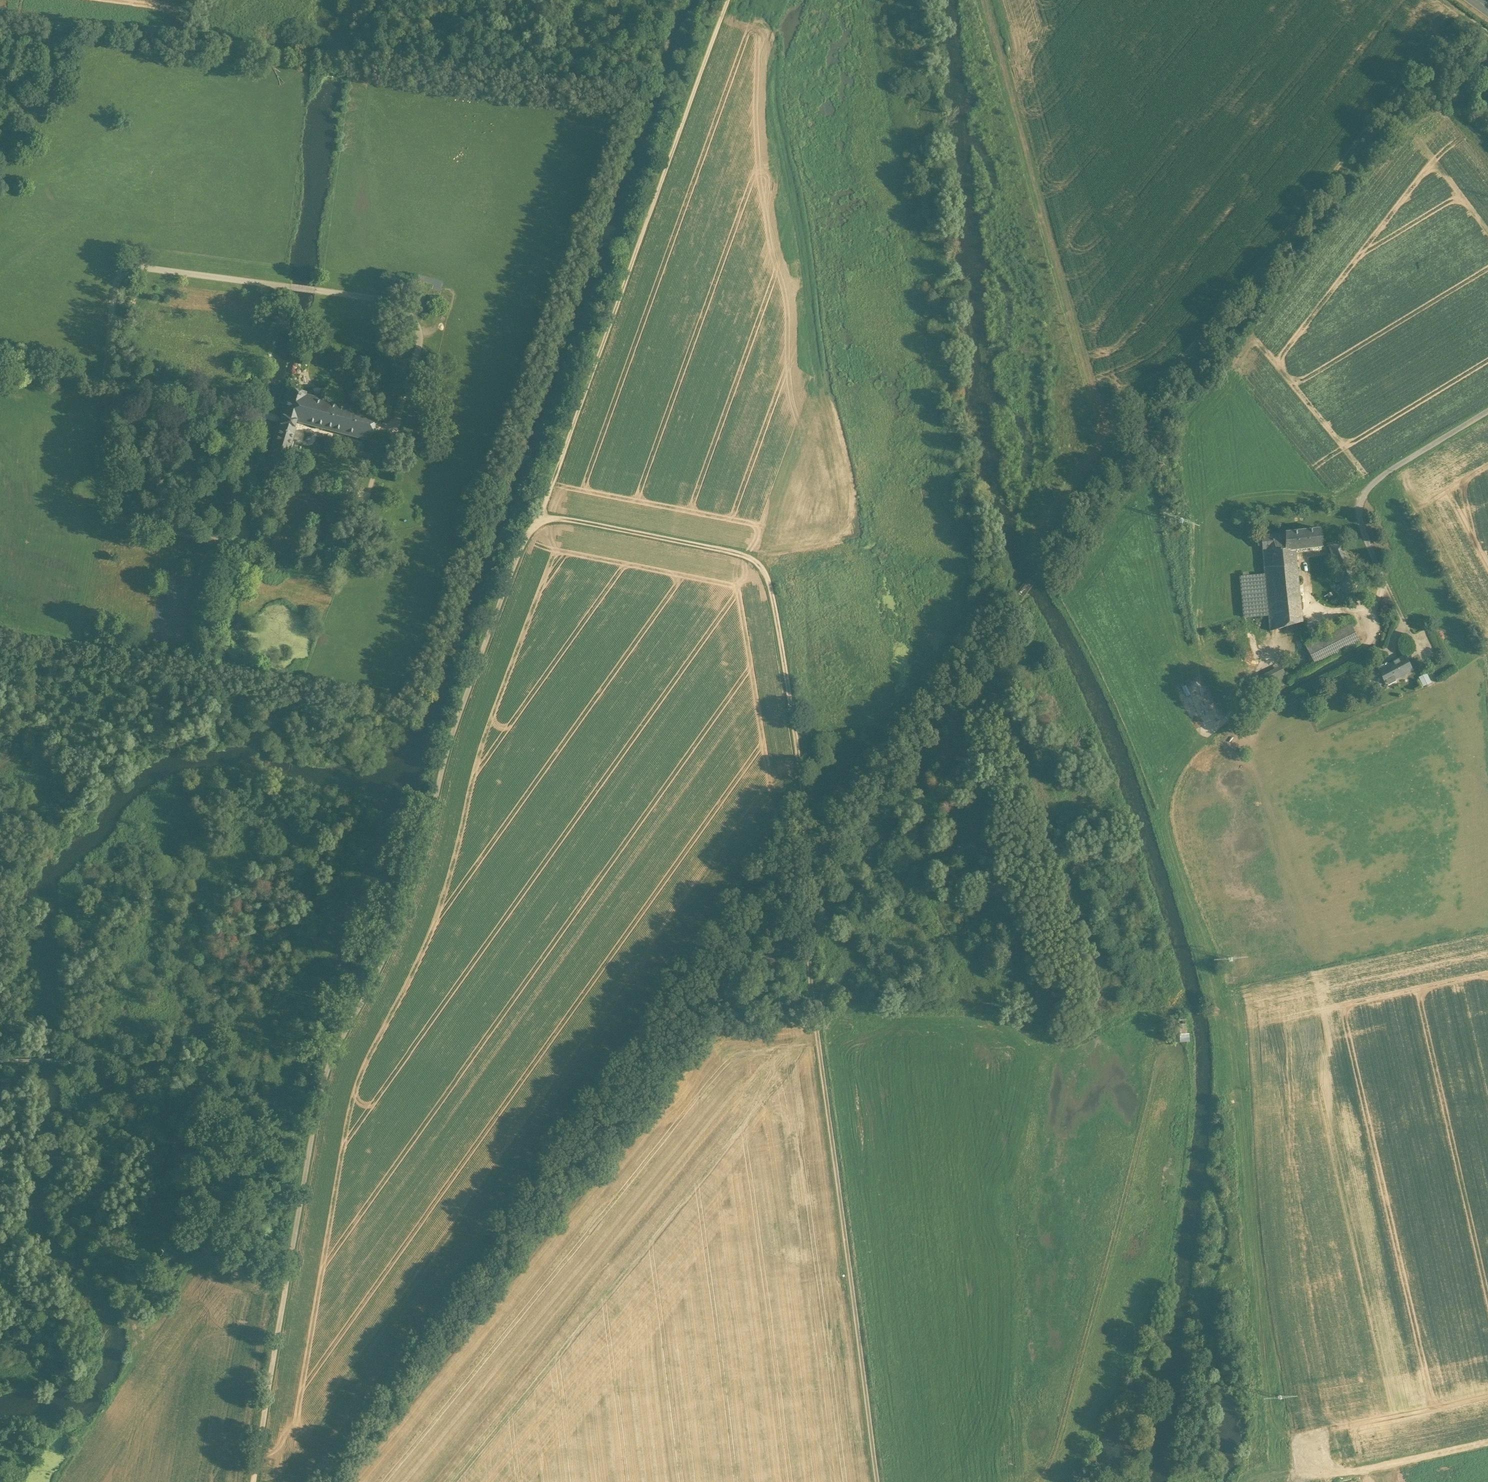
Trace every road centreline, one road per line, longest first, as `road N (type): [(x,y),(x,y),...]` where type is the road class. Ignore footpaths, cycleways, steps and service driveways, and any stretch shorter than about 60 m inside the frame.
road 1 (track): [(1237,1481),(1259,1450),(1270,1370),(1236,1054),(1165,831),(1171,784),(1229,718),(1378,632),(1384,591),(1356,507),(1378,477),(1487,412)]
road 2 (track): [(729,0),(562,467),(444,751),(409,904),(312,1111)]
road 3 (track): [(540,521),(731,555),(754,563),(773,591),(798,739),(811,972),(880,1481)]
road 4 (track): [(1042,568),(1043,538),(1118,435),(1118,395),(1176,364),(1448,12),(1487,33)]
road 5 (track): [(976,621),(873,0)]
road 6 (track): [(1035,1481),(1055,1458),(1157,1068)]
road 7 (track): [(312,1111),(256,1481)]
road 8 (track): [(292,1238),(212,1245),(165,1322),(137,1327)]

